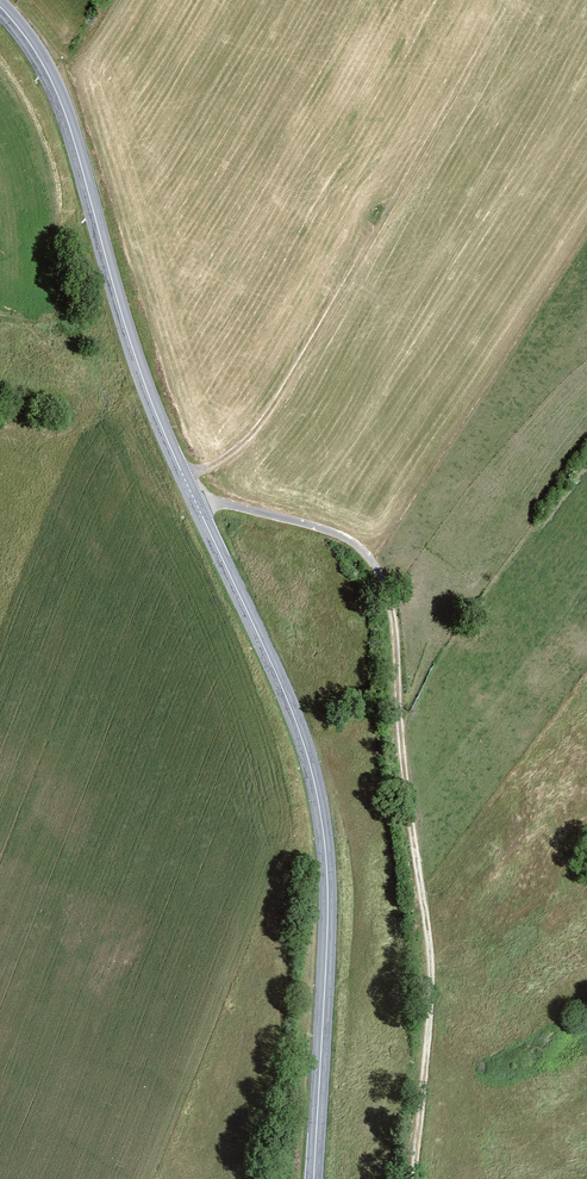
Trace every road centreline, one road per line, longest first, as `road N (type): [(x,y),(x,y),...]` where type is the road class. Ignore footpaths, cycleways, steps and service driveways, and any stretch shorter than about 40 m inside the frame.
road 1 (primary): [(0,6),(58,95),(153,406),(307,755),(328,901),(314,1178)]
road 2 (track): [(415,1178),(431,973),(387,594),(369,557),(338,534),(194,498)]

